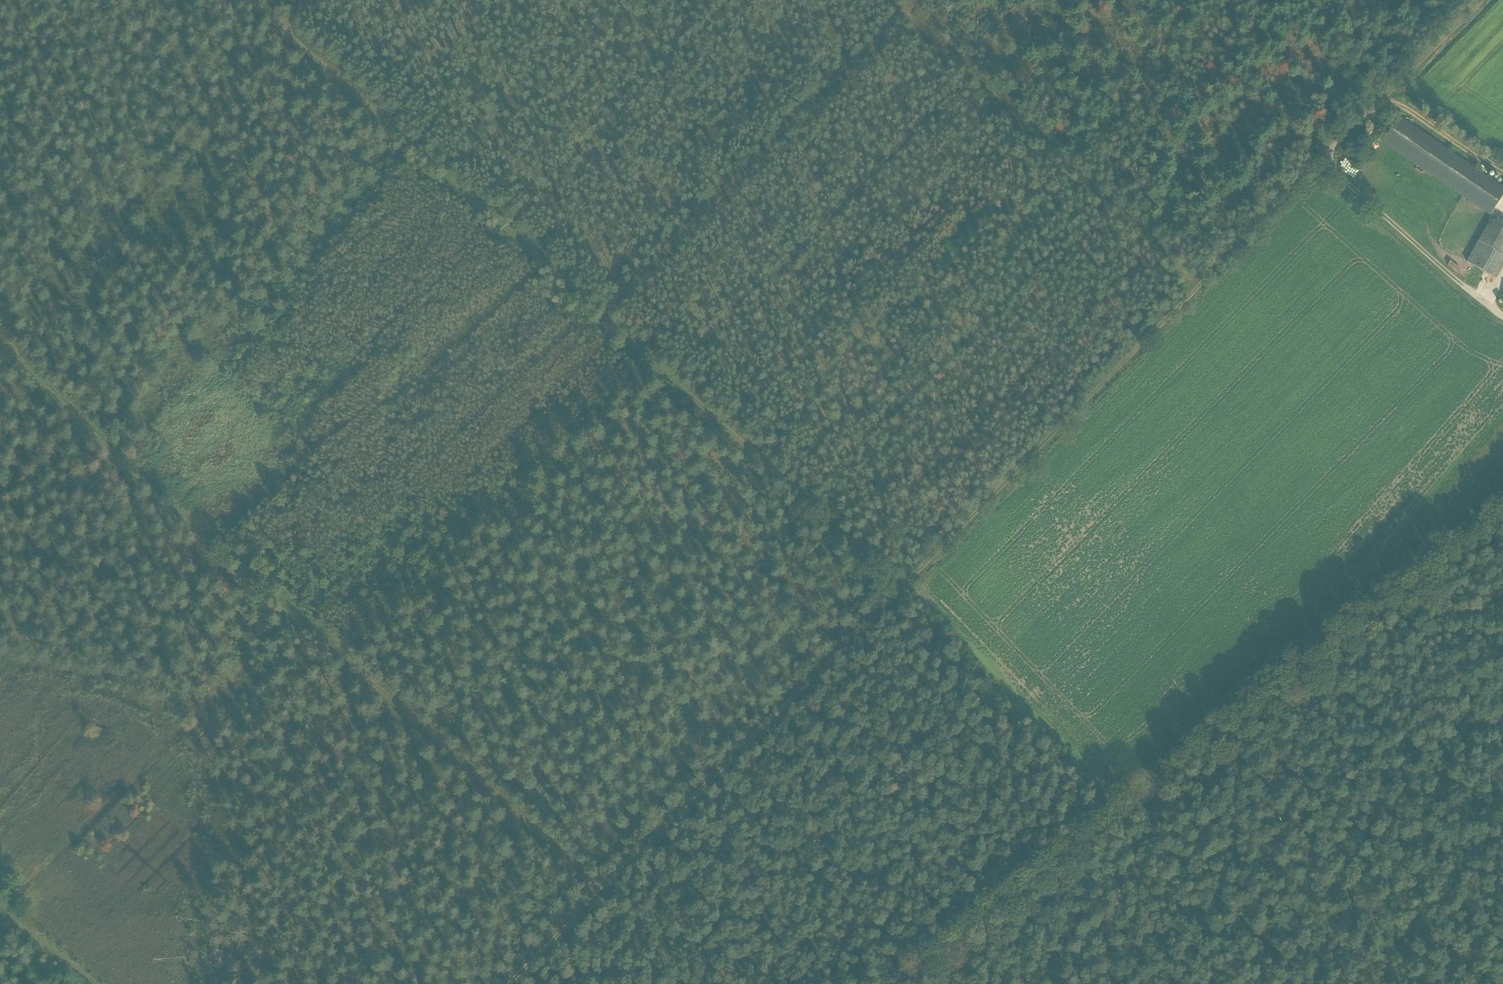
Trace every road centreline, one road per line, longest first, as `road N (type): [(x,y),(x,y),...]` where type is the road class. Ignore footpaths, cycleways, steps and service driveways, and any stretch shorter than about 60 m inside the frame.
road 1 (track): [(511,983),(1195,282)]
road 2 (track): [(917,0),(601,318),(279,32)]
road 3 (track): [(1502,320),(1316,158),(1195,282),(891,0)]
road 4 (track): [(0,352),(296,619),(0,905)]
road 5 (unclassified): [(1502,520),(904,983)]
road 6 (track): [(601,318),(895,588),(1118,818)]
road 7 (track): [(0,366),(279,32)]
road 8 (track): [(296,619),(597,892)]
road 9 (track): [(1316,158),(1482,0)]

